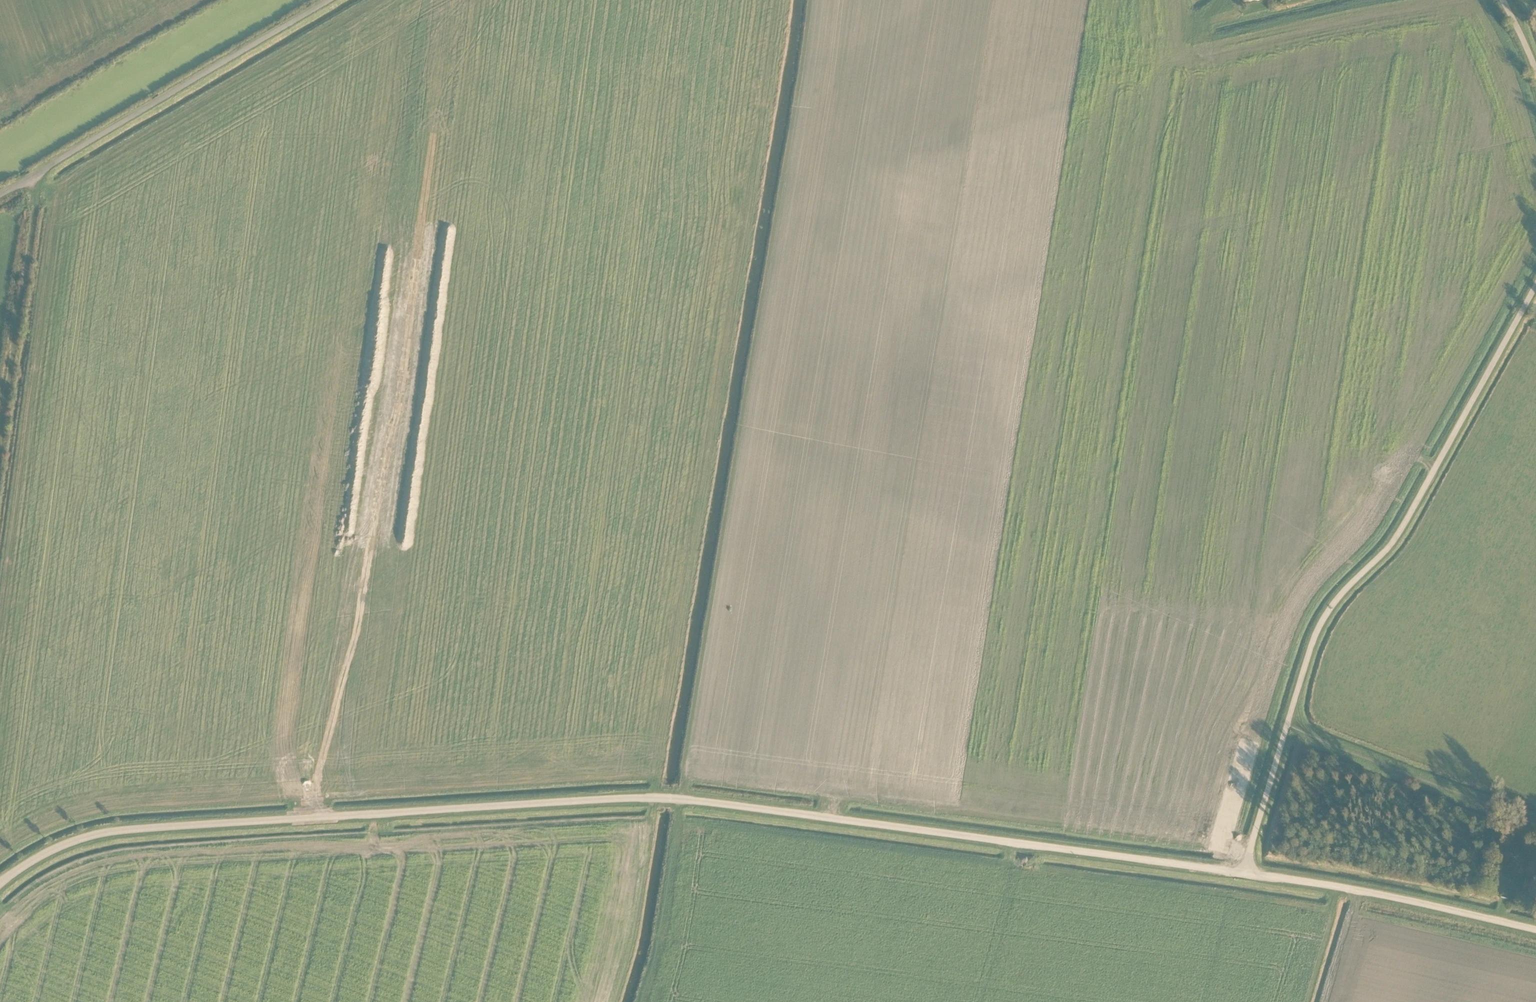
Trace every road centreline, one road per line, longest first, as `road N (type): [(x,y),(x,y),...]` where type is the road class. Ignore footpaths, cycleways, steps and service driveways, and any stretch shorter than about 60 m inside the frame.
road 1 (unclassified): [(1244,873),(656,798),(109,832),(41,856),(0,885)]
road 2 (unclassified): [(1244,873),(1318,631),(1395,539),(1535,286)]
road 3 (unclassified): [(329,0),(0,195)]
road 4 (track): [(0,481),(36,207),(29,177)]
road 5 (unclassified): [(1535,930),(1244,873)]

